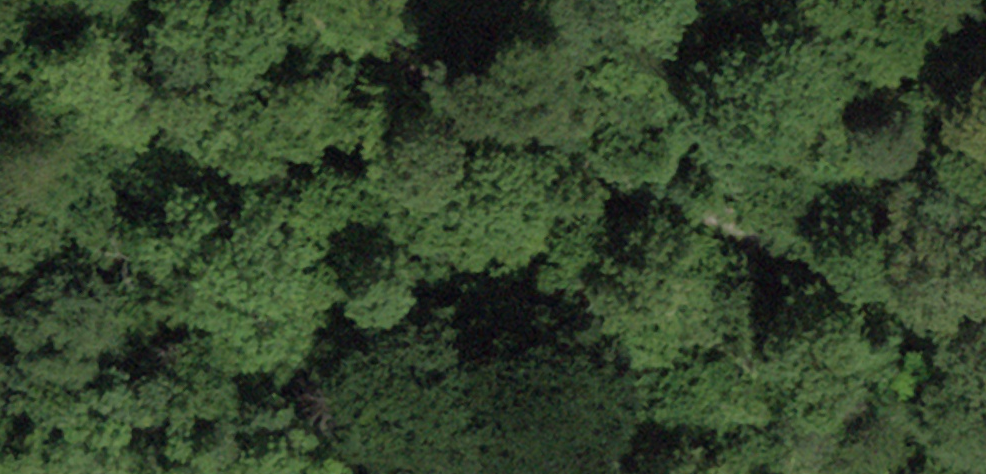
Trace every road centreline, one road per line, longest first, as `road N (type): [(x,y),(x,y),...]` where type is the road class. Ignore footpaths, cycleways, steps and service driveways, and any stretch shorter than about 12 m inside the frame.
road 1 (track): [(985,347),(359,47),(294,0)]
road 2 (primary): [(286,0),(871,473)]

